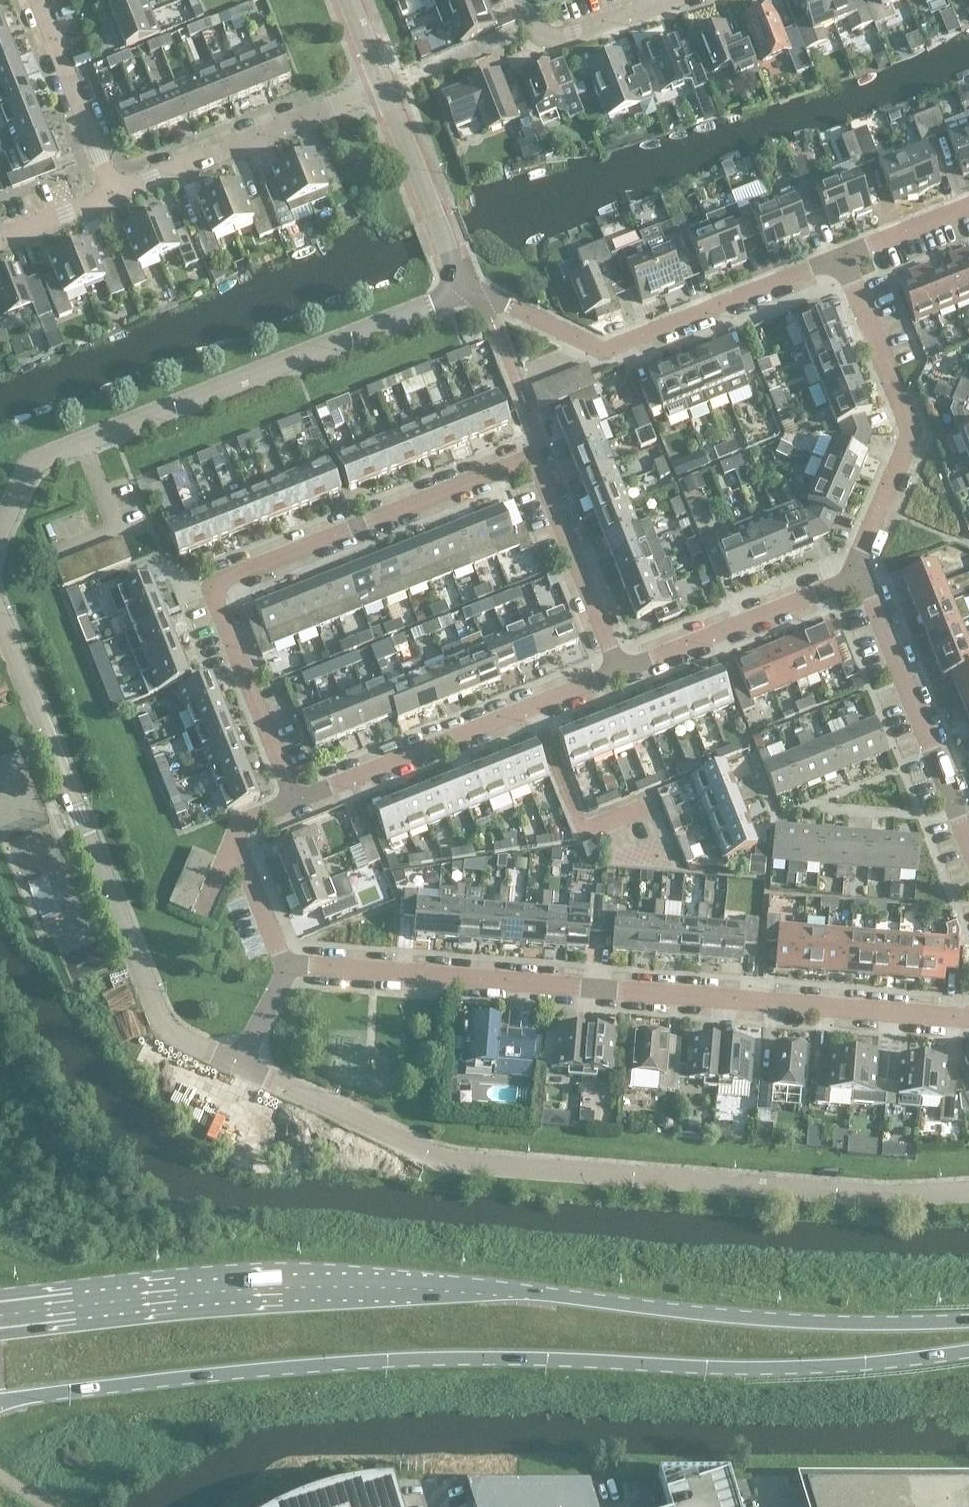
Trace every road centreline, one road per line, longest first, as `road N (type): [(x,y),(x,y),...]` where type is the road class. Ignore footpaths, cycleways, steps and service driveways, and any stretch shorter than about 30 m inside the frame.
road 1 (tertiary): [(968,1320),(805,1322),(529,1291),(353,1282),(0,1317)]
road 2 (tertiary): [(0,1404),(166,1379),(404,1360),(799,1368),(968,1353)]
road 3 (residential): [(240,1067),(472,1162),(859,1193),(968,1190)]
road 4 (residential): [(968,1017),(288,963)]
road 5 (residential): [(293,799),(211,584),(535,456)]
road 6 (residential): [(469,292),(27,469),(0,525)]
road 7 (residential): [(0,630),(166,1024),(240,1067)]
road 8 (residential): [(293,799),(619,669)]
road 9 (residential): [(857,576),(915,429),(846,259)]
road 10 (residential): [(116,187),(387,82)]
road 11 (residential): [(857,576),(968,842)]
road 12 (residential): [(590,344),(614,350),(846,259)]
road 13 (residential): [(619,669),(857,576)]
road 14 (residential): [(619,669),(535,456)]
road 15 (residential): [(469,292),(387,82)]
road 16 (residential): [(116,187),(39,0)]
road 17 (residential): [(662,0),(579,31),(542,33),(528,0)]
road 18 (residential): [(288,963),(235,840)]
road 19 (residential): [(469,292),(590,344)]
road 20 (residential): [(846,259),(968,210)]
road 21 (residential): [(0,234),(116,187)]

